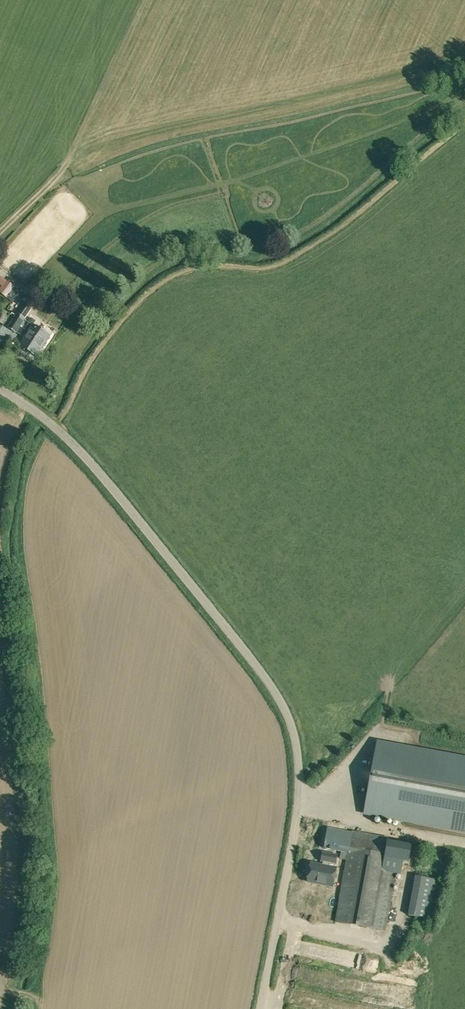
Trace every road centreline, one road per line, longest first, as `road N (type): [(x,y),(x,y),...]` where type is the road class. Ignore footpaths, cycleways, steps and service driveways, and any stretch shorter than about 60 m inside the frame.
road 1 (unclassified): [(260,1008),(297,819),(299,773),(286,713),(98,470),(47,420),(0,391)]

